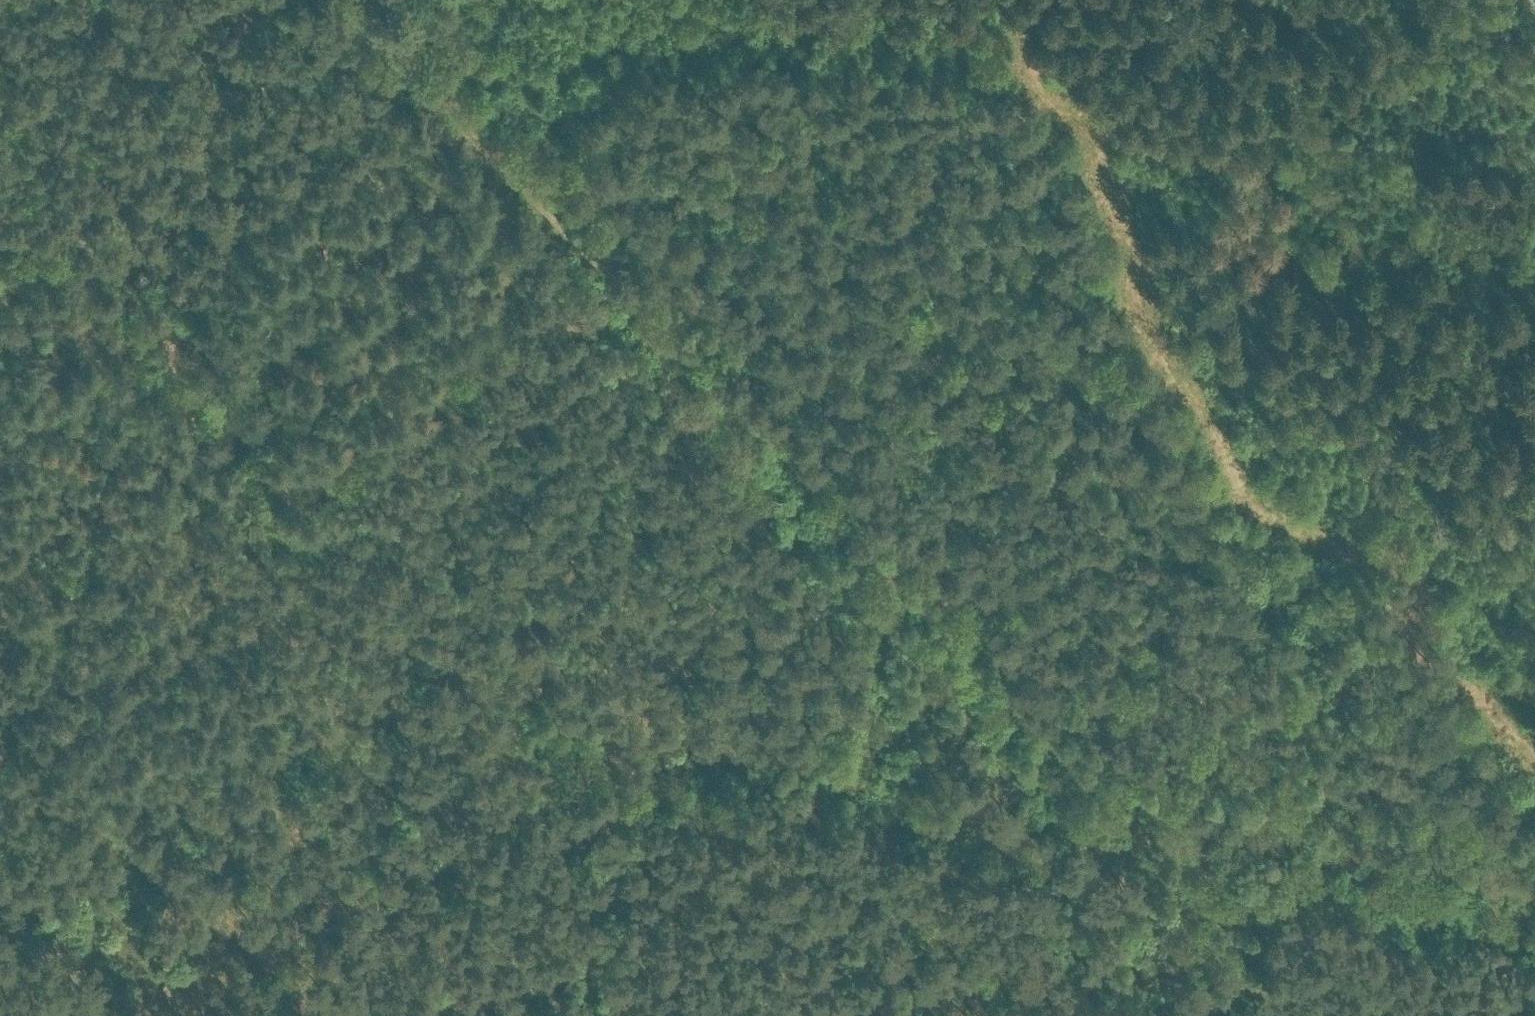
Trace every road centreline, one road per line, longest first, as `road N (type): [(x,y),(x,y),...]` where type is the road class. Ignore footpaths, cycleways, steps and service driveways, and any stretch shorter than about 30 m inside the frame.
road 1 (track): [(1534,888),(1173,807),(1075,769),(417,78)]
road 2 (track): [(175,354),(308,535),(370,588),(513,691),(1001,956),(1006,1015)]
road 3 (track): [(0,758),(74,616),(112,462),(144,395)]
road 4 (track): [(175,354),(197,294),(244,231),(378,139),(417,78)]
road 5 (track): [(0,62),(25,127),(175,354)]

